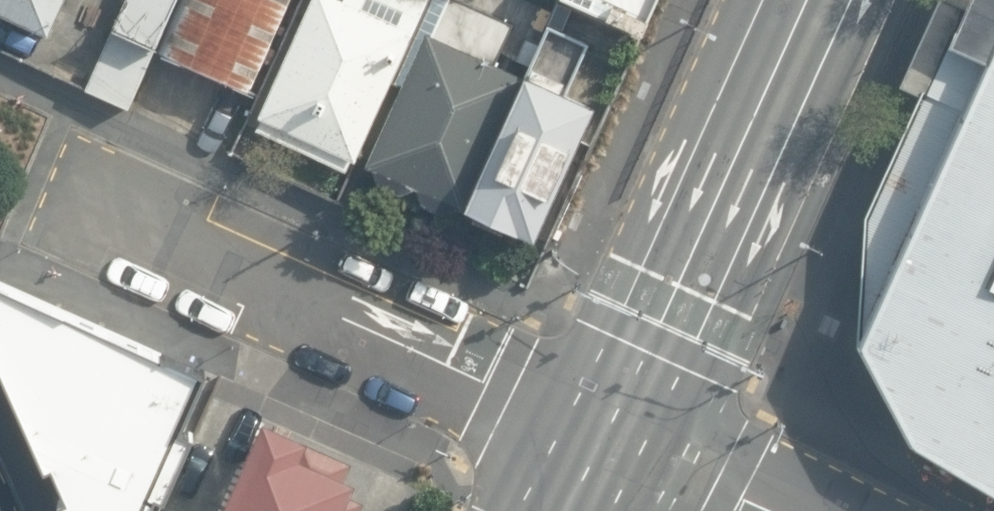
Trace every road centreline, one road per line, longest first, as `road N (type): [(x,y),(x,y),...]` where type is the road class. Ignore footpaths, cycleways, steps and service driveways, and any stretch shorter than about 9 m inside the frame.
road 1 (residential): [(54,184),(610,440)]
road 2 (secondary): [(813,0),(610,440)]
road 3 (tertiary): [(610,440),(766,510)]

